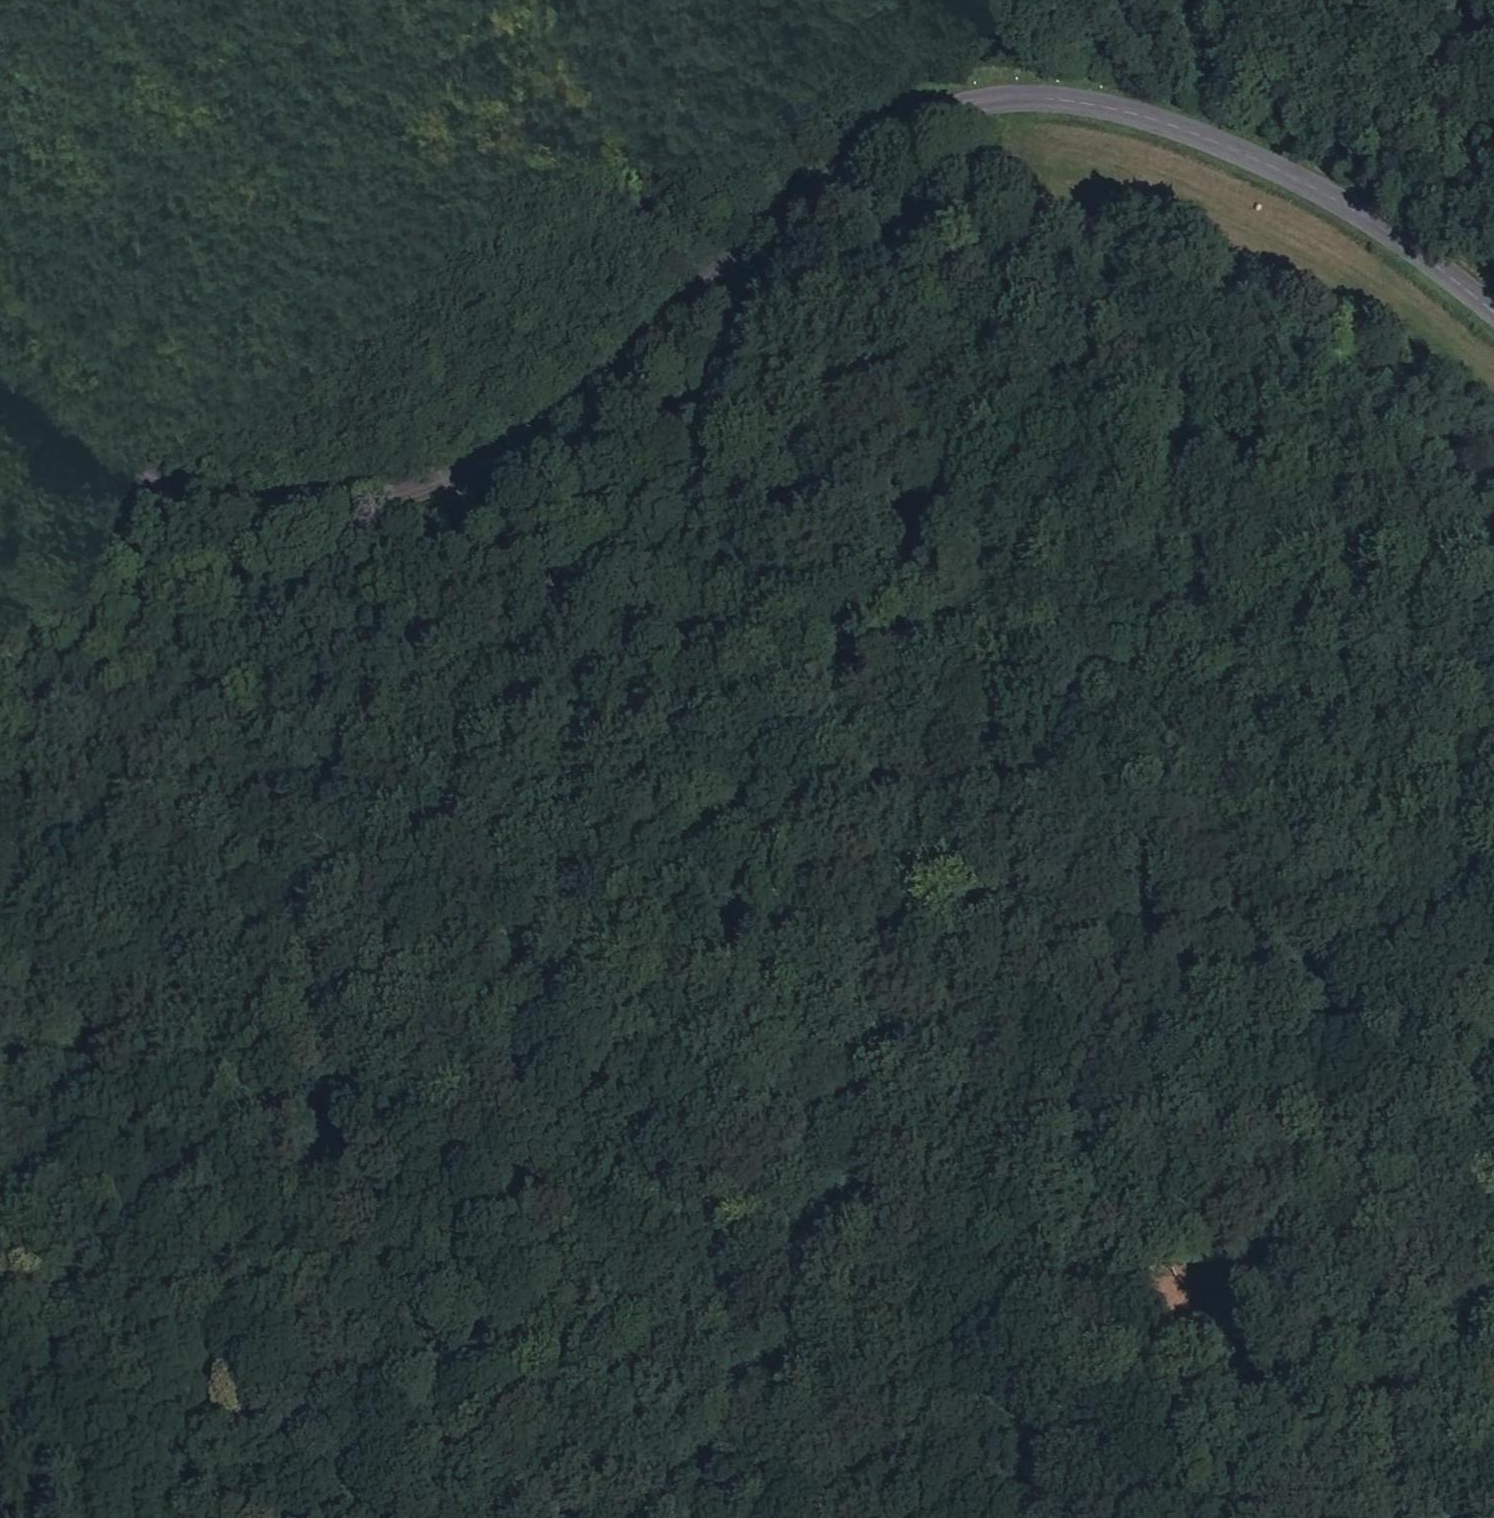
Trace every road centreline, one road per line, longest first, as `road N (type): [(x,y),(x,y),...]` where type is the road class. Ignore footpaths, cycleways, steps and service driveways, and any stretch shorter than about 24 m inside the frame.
road 1 (tertiary): [(0,384),(144,469),(235,490),(346,494),(429,475),(500,447),(839,160),(943,110),(1035,96),(1204,138),(1321,184),(1493,323)]
road 2 (track): [(0,1479),(122,1517)]

